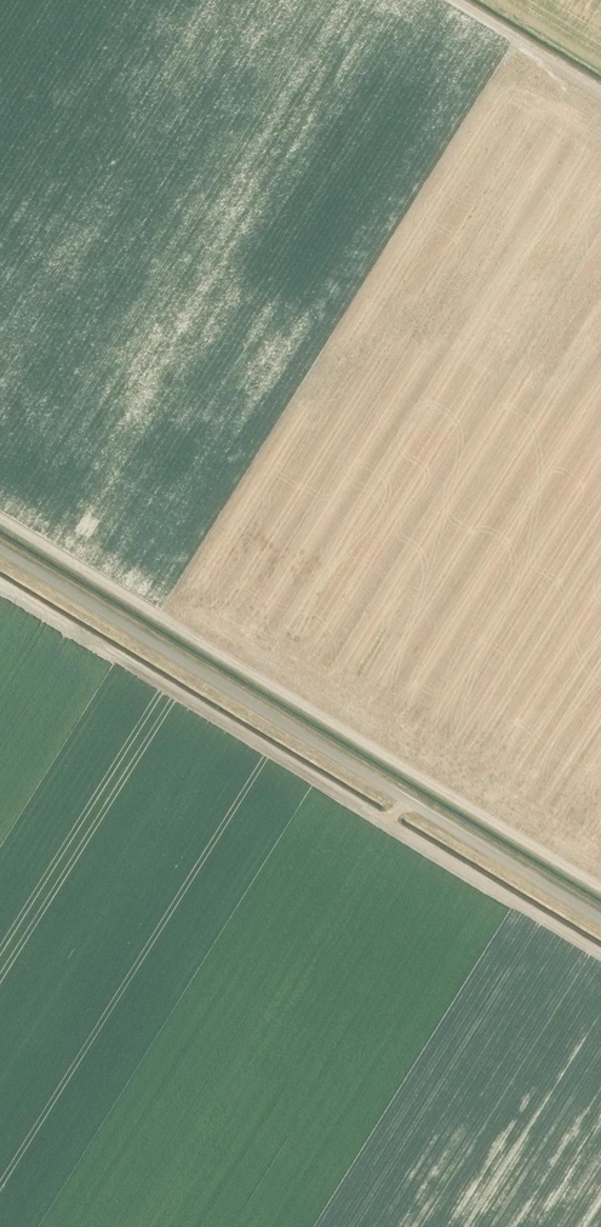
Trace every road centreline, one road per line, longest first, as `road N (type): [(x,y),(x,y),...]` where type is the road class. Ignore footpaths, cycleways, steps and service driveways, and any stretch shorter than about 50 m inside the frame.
road 1 (unclassified): [(600,919),(0,549)]

